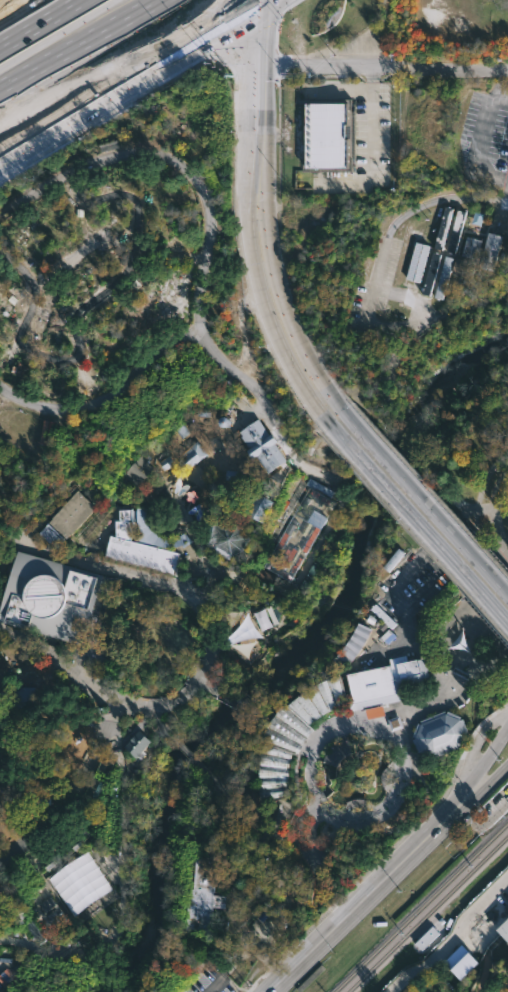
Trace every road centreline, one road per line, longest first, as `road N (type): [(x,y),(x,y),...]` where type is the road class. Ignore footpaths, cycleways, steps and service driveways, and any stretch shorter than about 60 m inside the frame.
road 1 (secondary): [(243,12),(245,202),(260,305),(278,349),(331,426)]
road 2 (secondary): [(341,410),(294,340),(267,247),(265,3)]
road 3 (residential): [(244,66),(507,72)]
road 4 (secondary): [(331,426),(507,619)]
road 5 (secondary): [(507,593),(341,410)]
road 6 (tertiary): [(267,991),(440,822)]
road 7 (motorway): [(0,119),(203,0)]
road 8 (motorway): [(114,92),(243,12)]
road 9 (motorway): [(0,164),(114,92)]

